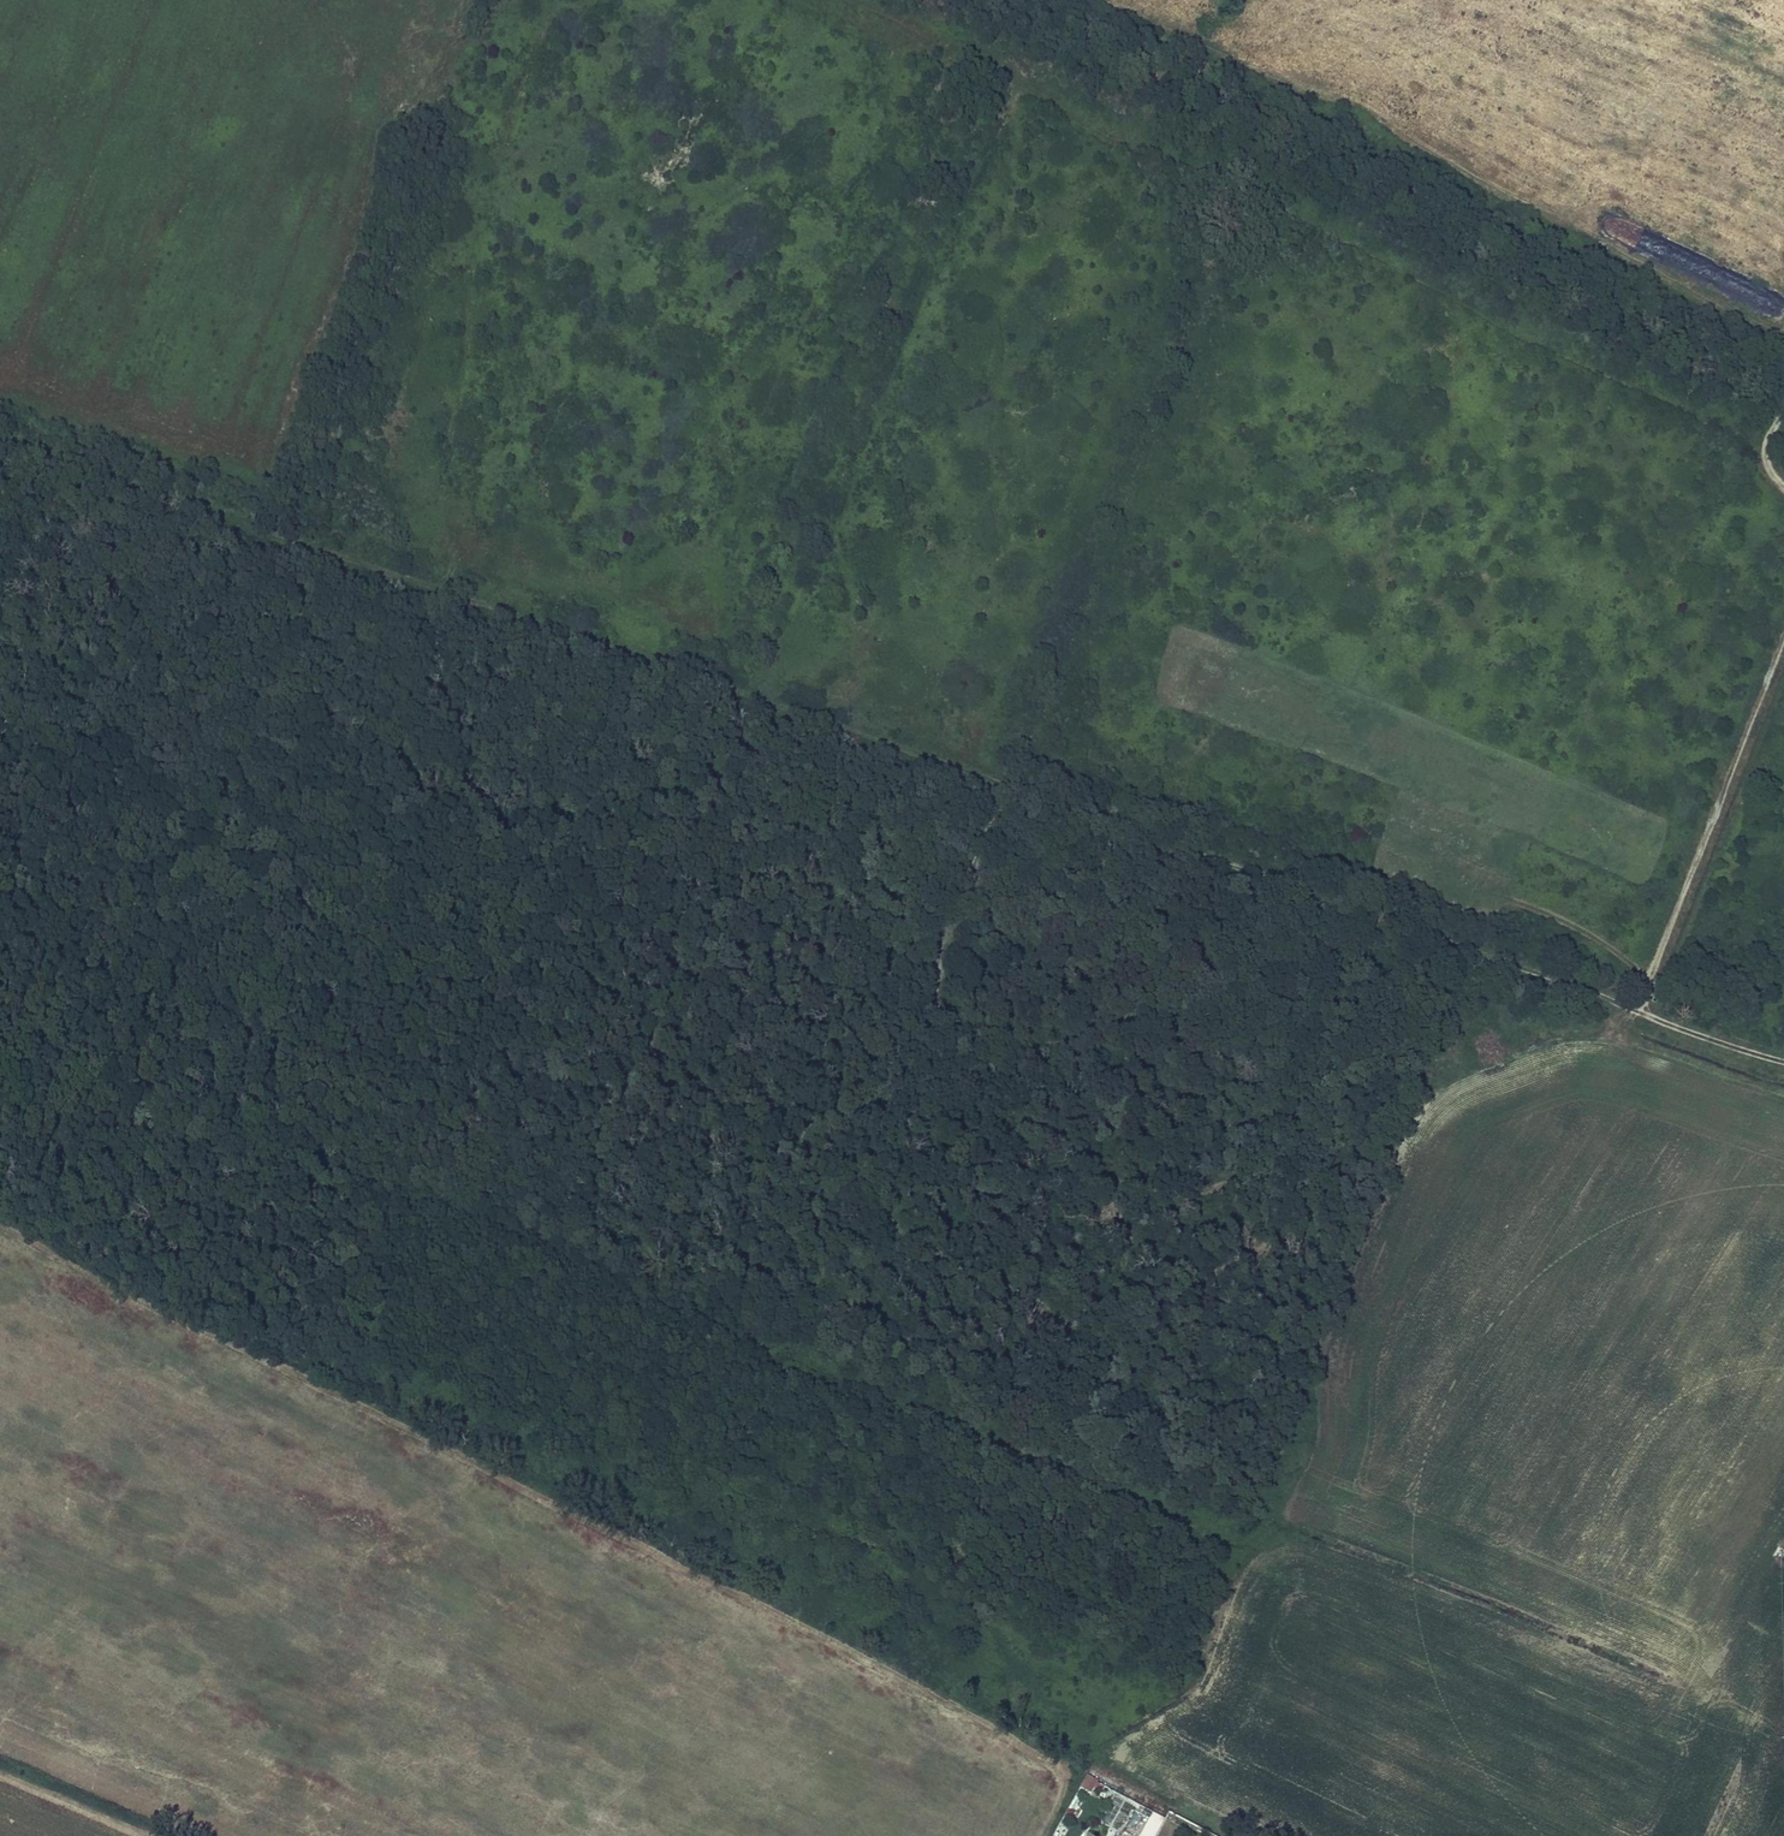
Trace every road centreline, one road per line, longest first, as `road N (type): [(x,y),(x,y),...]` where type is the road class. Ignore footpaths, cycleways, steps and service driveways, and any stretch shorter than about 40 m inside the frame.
road 1 (track): [(318,551),(518,611),(1783,1062)]
road 2 (track): [(1783,640),(1640,1014)]

